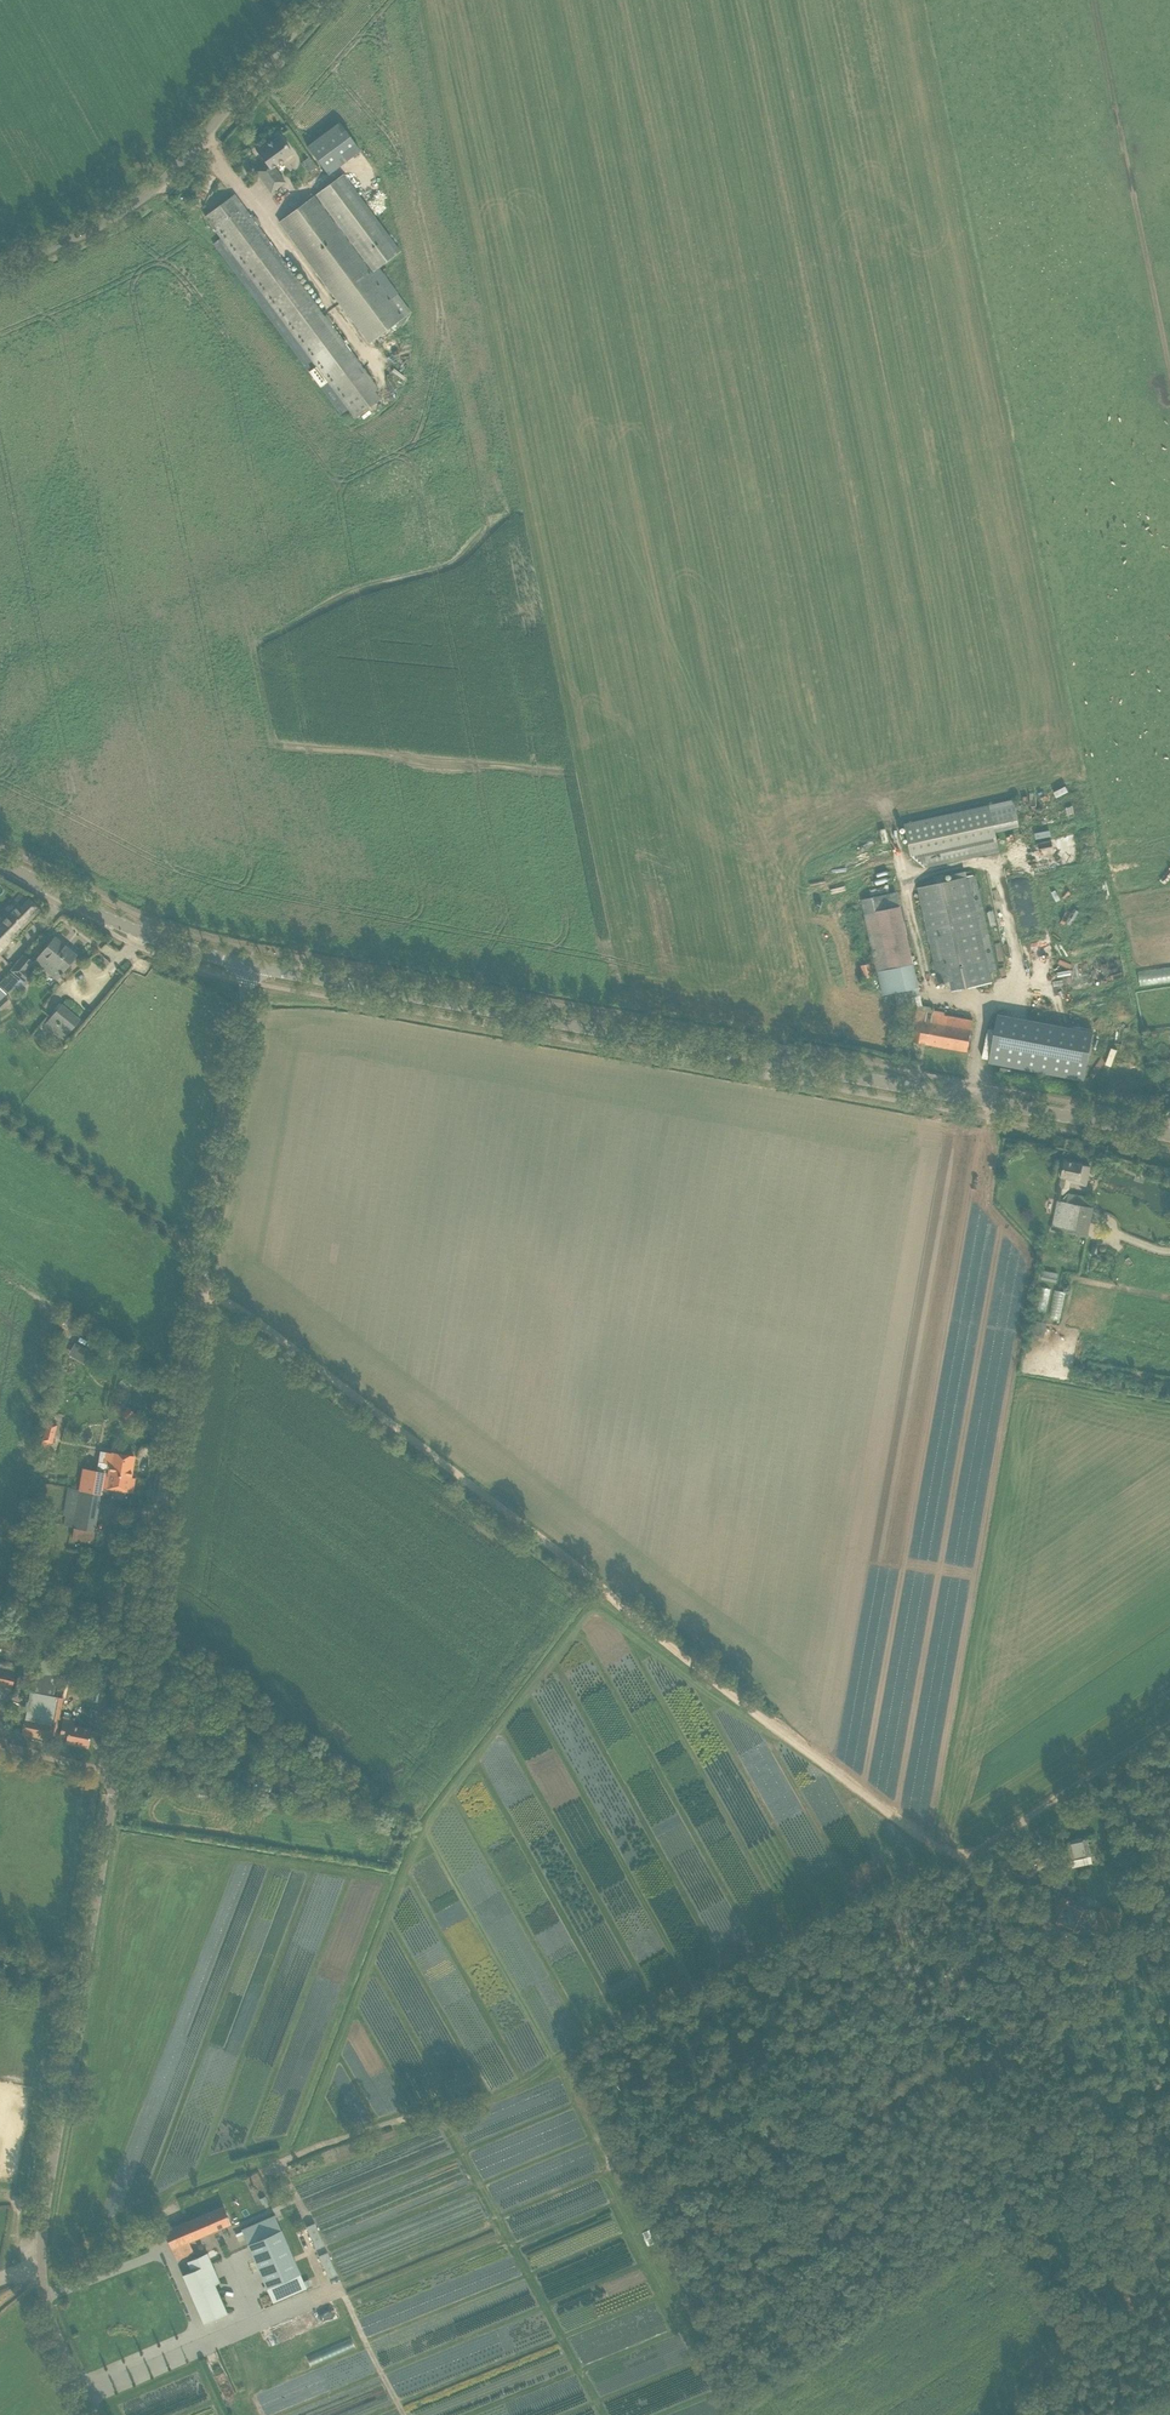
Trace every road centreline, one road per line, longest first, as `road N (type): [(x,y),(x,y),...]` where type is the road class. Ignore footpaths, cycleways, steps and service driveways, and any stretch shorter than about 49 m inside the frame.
road 1 (track): [(961,1866),(192,1273)]
road 2 (tertiary): [(1169,1136),(250,967)]
road 3 (unclassified): [(116,1771),(192,1273),(250,967)]
road 4 (unclassified): [(99,2414),(51,2330),(34,2255),(116,1771)]
road 5 (unclassified): [(0,271),(84,237),(156,186),(317,0)]
road 6 (track): [(1158,2210),(1072,2068),(988,1890),(961,1866)]
road 7 (tertiary): [(250,967),(132,930),(0,859)]
road 8 (track): [(961,1866),(1169,1720)]
road 9 (track): [(1028,2414),(1145,2245),(1158,2210)]

